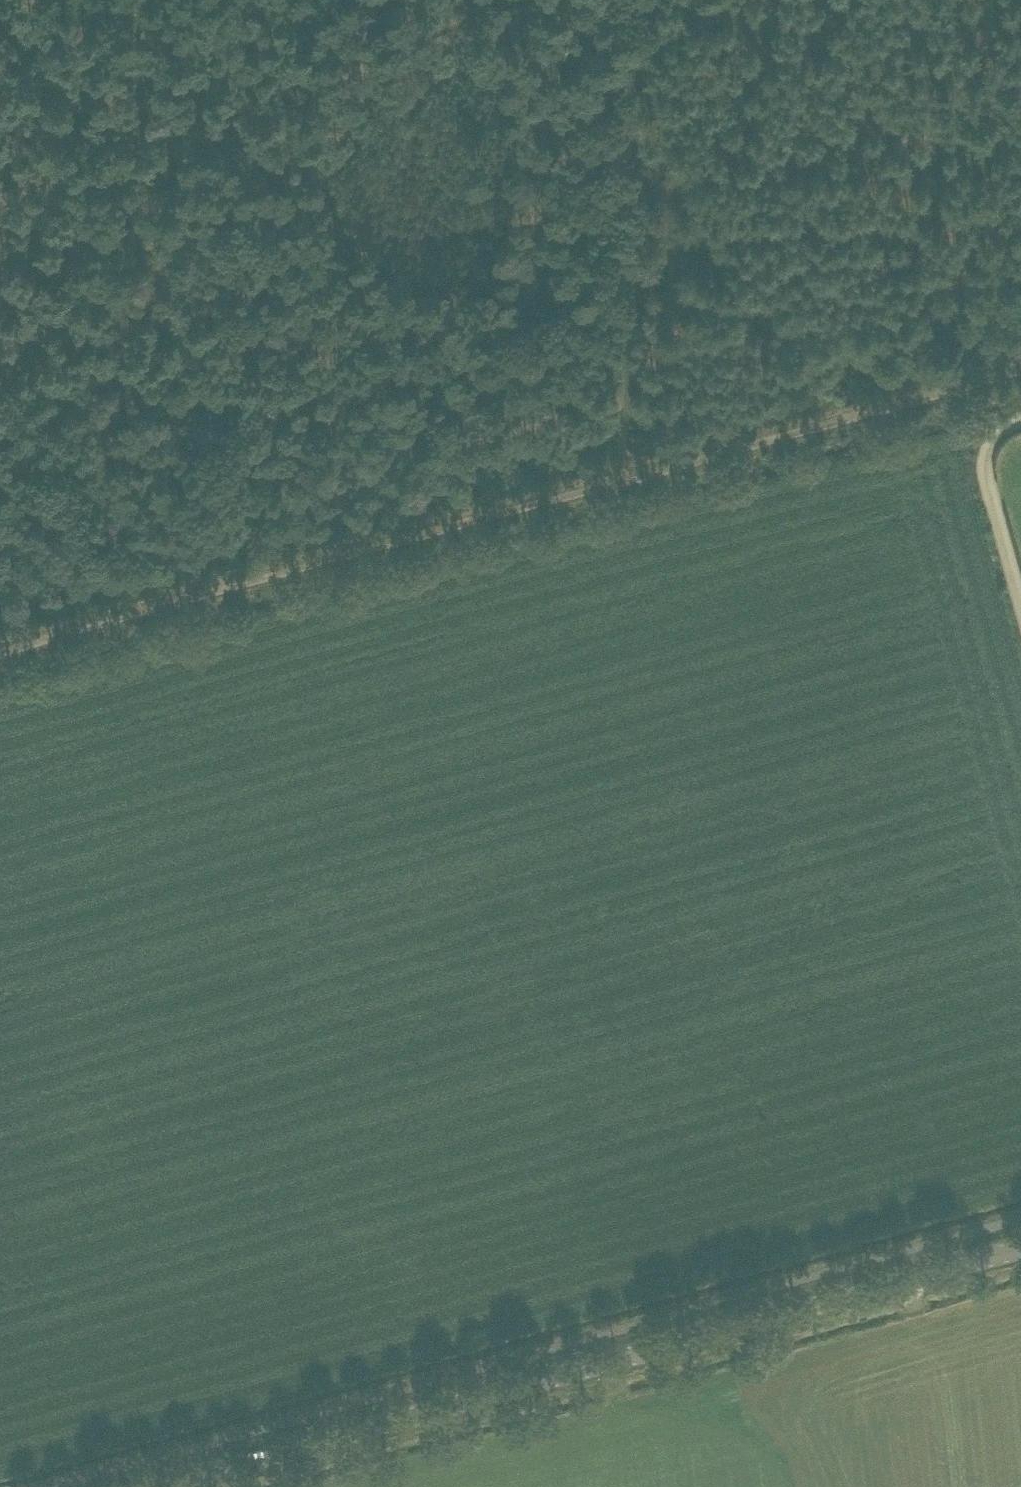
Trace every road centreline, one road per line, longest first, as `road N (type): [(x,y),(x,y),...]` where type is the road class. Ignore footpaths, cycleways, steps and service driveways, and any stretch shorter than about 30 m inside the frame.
road 1 (track): [(0,638),(1020,363)]
road 2 (unclassified): [(158,1486),(1020,1248)]

